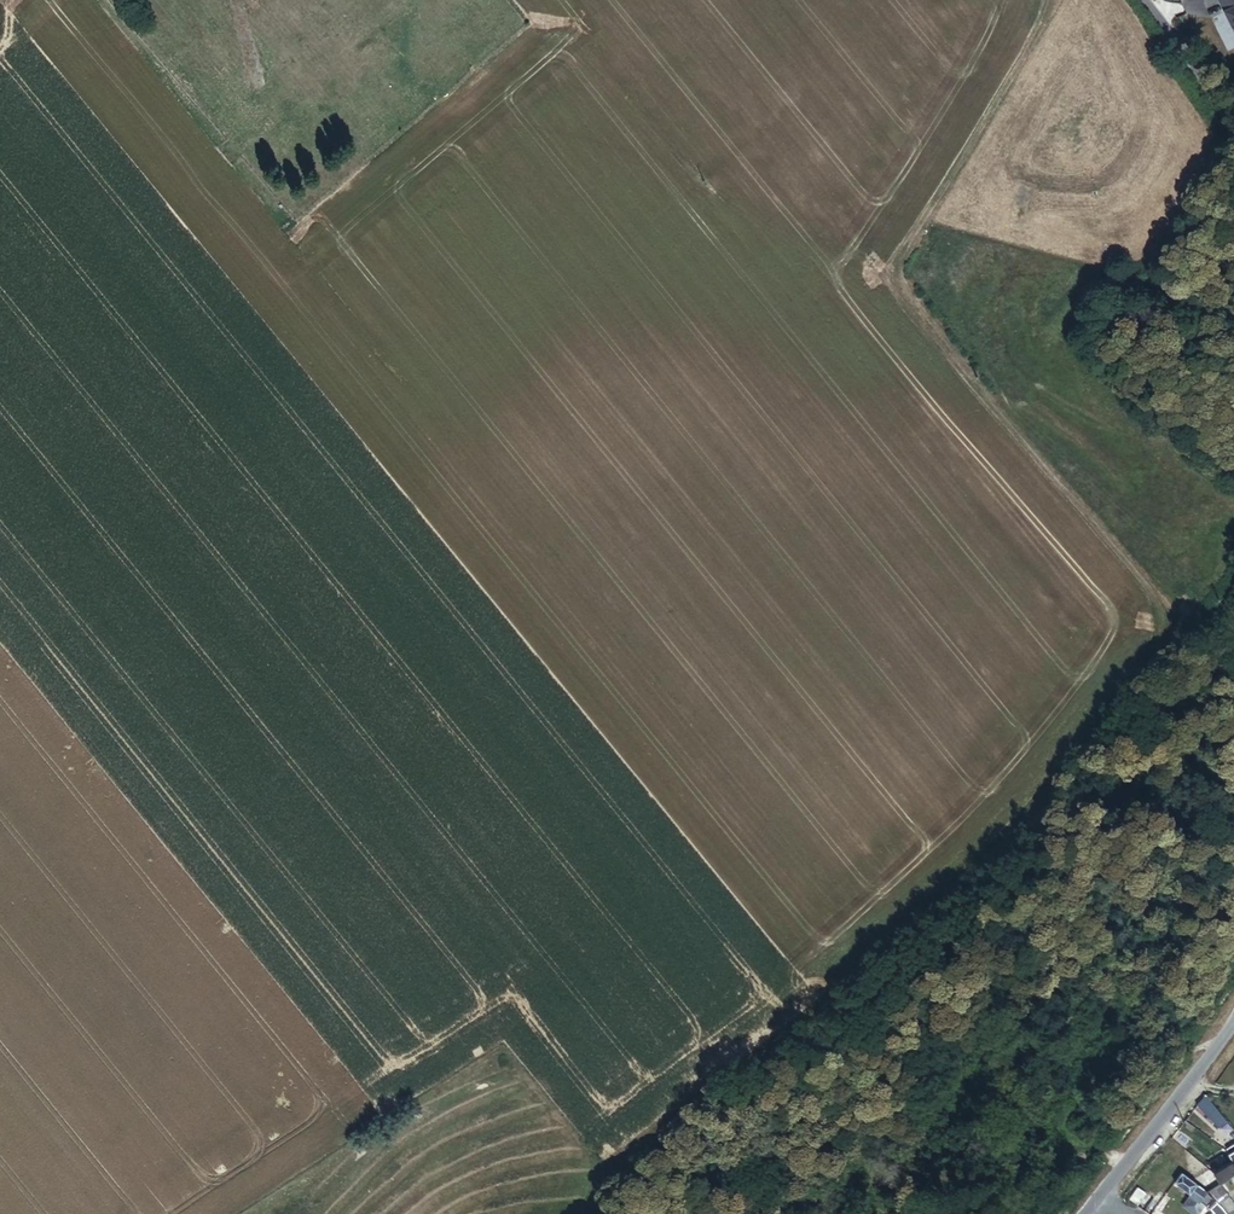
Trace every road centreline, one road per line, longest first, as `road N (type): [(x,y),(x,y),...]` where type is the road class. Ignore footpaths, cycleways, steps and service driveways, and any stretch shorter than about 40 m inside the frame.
road 1 (unclassified): [(1097,1205),(1233,1024)]
road 2 (unclassified): [(1233,123),(1141,0)]

